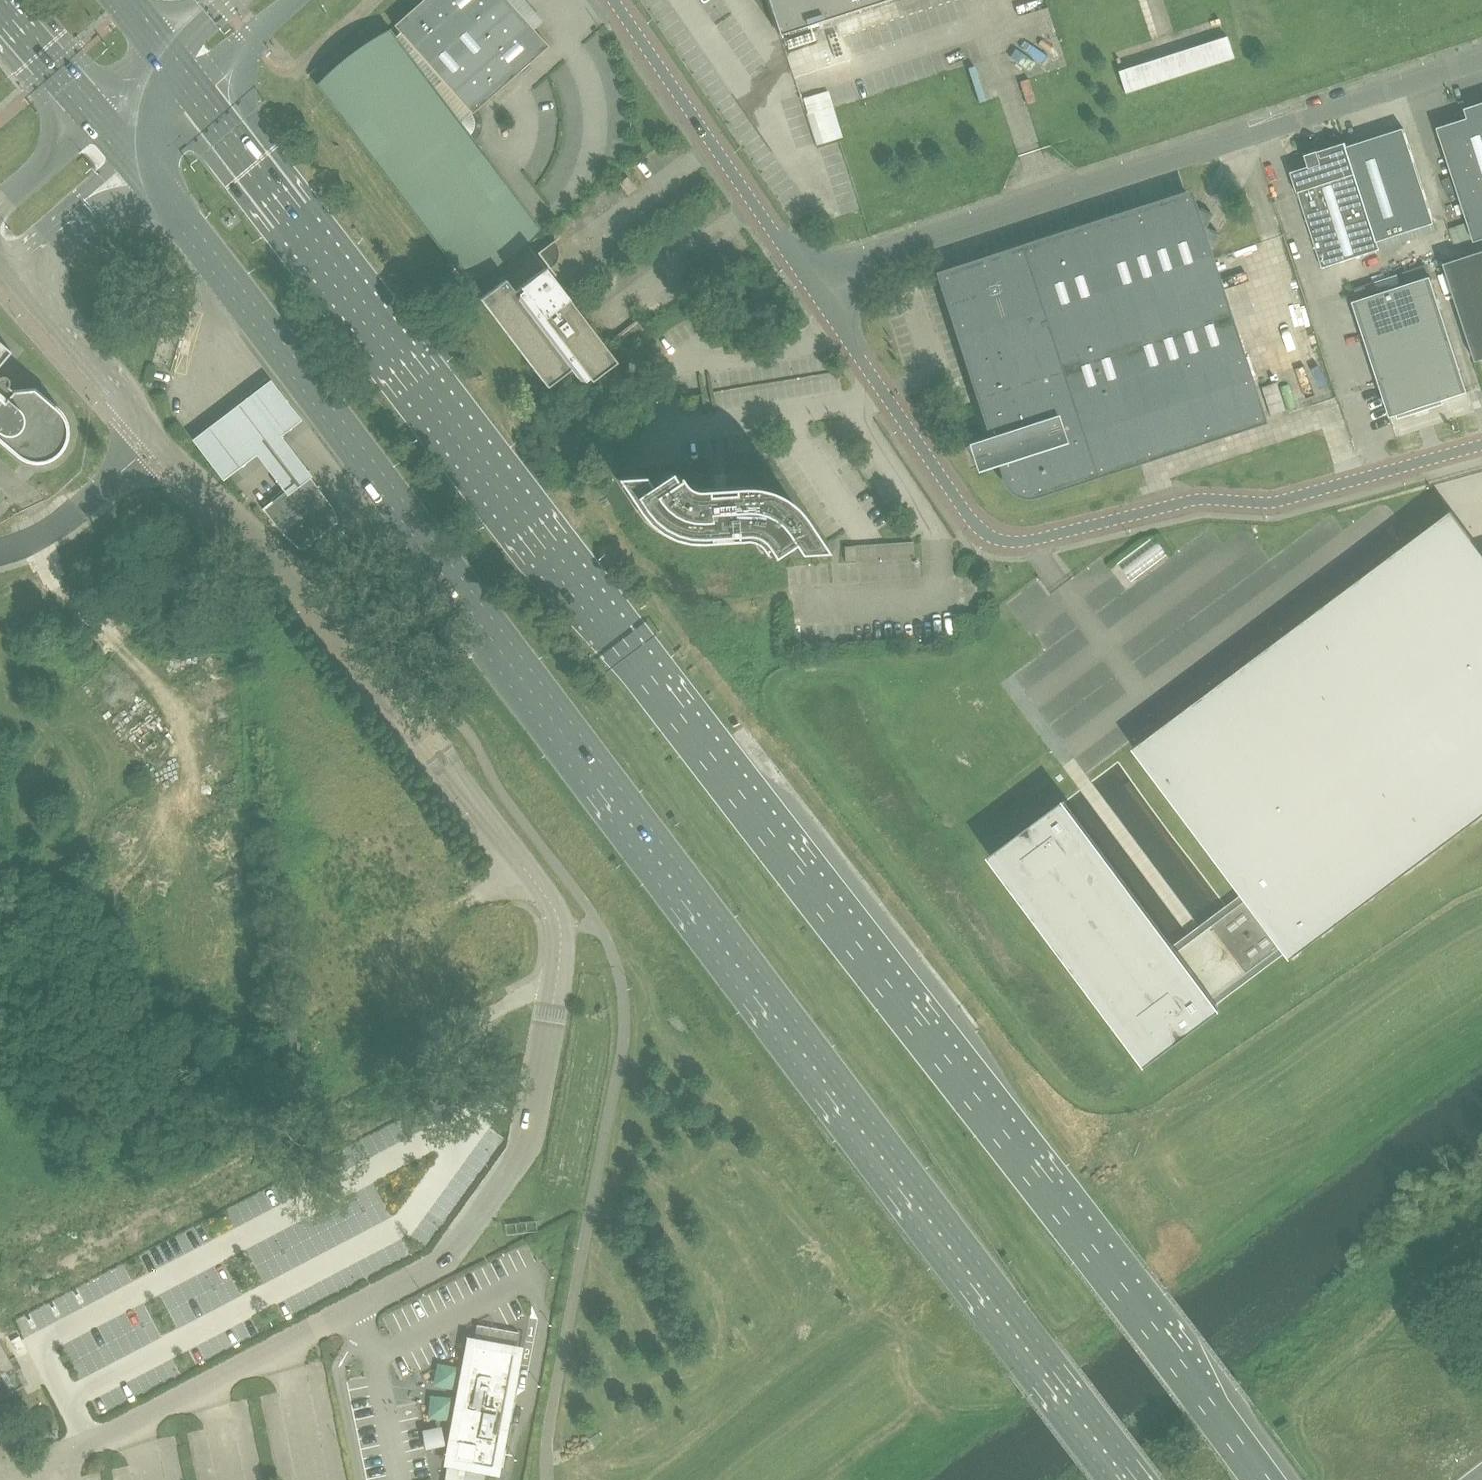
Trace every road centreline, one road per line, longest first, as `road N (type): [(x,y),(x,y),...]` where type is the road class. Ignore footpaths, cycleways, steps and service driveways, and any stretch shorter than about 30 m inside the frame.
road 1 (primary): [(1263,1479),(195,91)]
road 2 (primary): [(128,153),(1143,1479)]
road 3 (unclassified): [(805,276),(1481,57)]
road 4 (unclassified): [(1481,445),(1297,497),(1195,499),(1005,541),(975,524),(893,407)]
road 5 (unclassified): [(392,691),(316,599),(154,438)]
road 6 (unclassified): [(805,276),(615,0)]
road 7 (unclassified): [(558,976),(562,927),(555,912),(452,773)]
road 8 (unclassified): [(154,438),(3,265)]
road 9 (unclassified): [(0,545),(55,522),(154,438)]
road 10 (unclassified): [(3,265),(128,153)]
road 11 (unclassified): [(893,407),(805,276)]
road 12 (primary): [(2,0),(96,116)]
road 13 (tertiary): [(195,91),(299,0)]
road 14 (unclassified): [(96,116),(0,201)]

